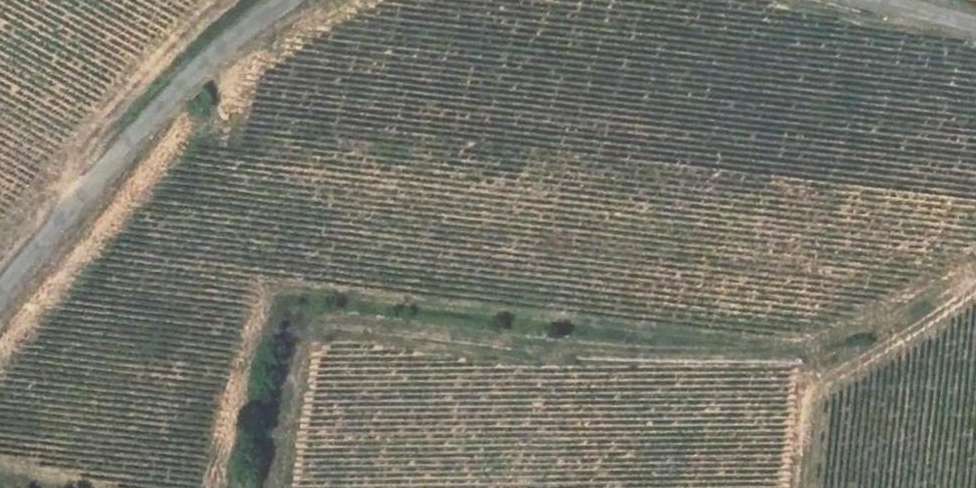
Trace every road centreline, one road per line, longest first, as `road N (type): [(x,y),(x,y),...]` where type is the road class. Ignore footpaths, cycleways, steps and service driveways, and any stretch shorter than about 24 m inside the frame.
road 1 (track): [(276,487),(313,343),(659,371),(794,359),(865,331),(975,269)]
road 2 (unclassified): [(290,0),(190,77),(0,292)]

